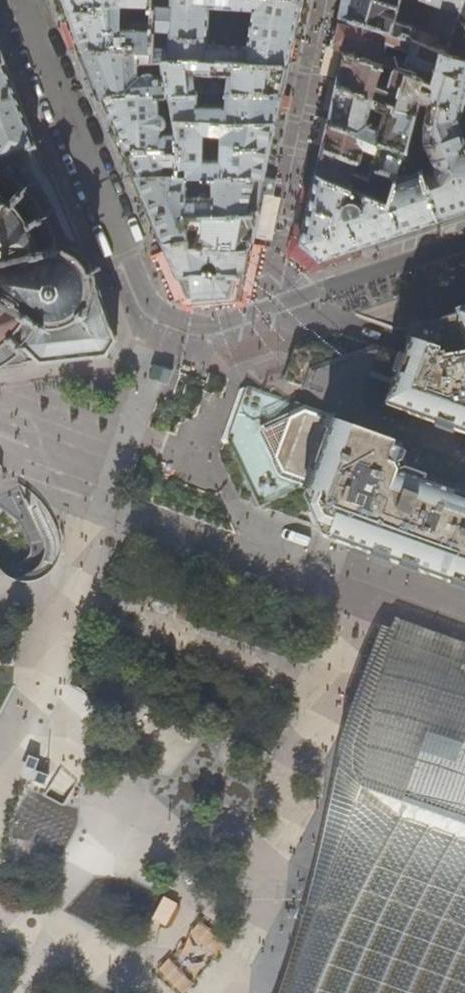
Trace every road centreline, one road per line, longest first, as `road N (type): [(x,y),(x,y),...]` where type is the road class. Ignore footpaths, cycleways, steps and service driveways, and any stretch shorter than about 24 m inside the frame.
road 1 (residential): [(464,242),(212,326),(162,317),(147,303),(29,0)]
road 2 (unclassified): [(0,462),(464,395)]

